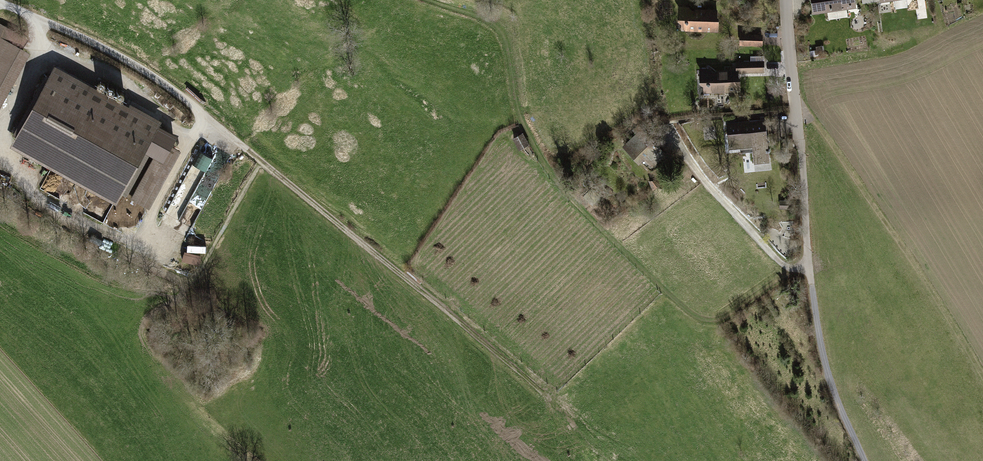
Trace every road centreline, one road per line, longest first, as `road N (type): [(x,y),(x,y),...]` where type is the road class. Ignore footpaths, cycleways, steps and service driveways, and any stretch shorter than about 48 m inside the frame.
road 1 (track): [(0,3),(101,46),(172,88),(557,404),(672,296)]
road 2 (track): [(427,0),(496,25),(520,117),(546,168),(672,296)]
road 3 (track): [(800,183),(818,341),(862,460)]
road 4 (residential): [(787,0),(800,183)]
road 5 (track): [(672,296),(697,318),(717,320),(792,270),(810,268)]
road 6 (track): [(691,168),(792,270)]

